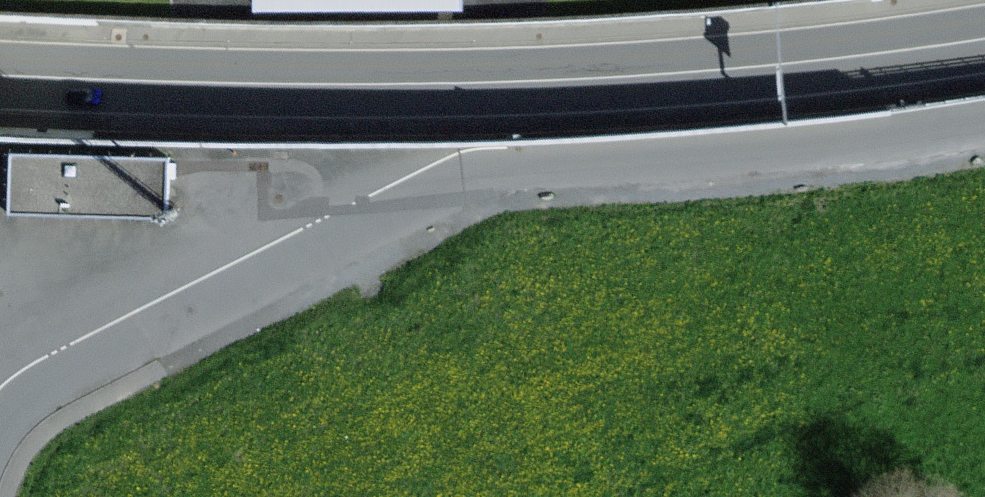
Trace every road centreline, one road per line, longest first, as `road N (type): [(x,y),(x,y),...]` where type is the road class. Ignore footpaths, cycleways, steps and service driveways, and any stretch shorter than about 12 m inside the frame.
road 1 (residential): [(0,428),(46,385),(484,170),(771,149),(984,123)]
road 2 (secondary): [(0,74),(467,83),(772,65),(984,39)]

